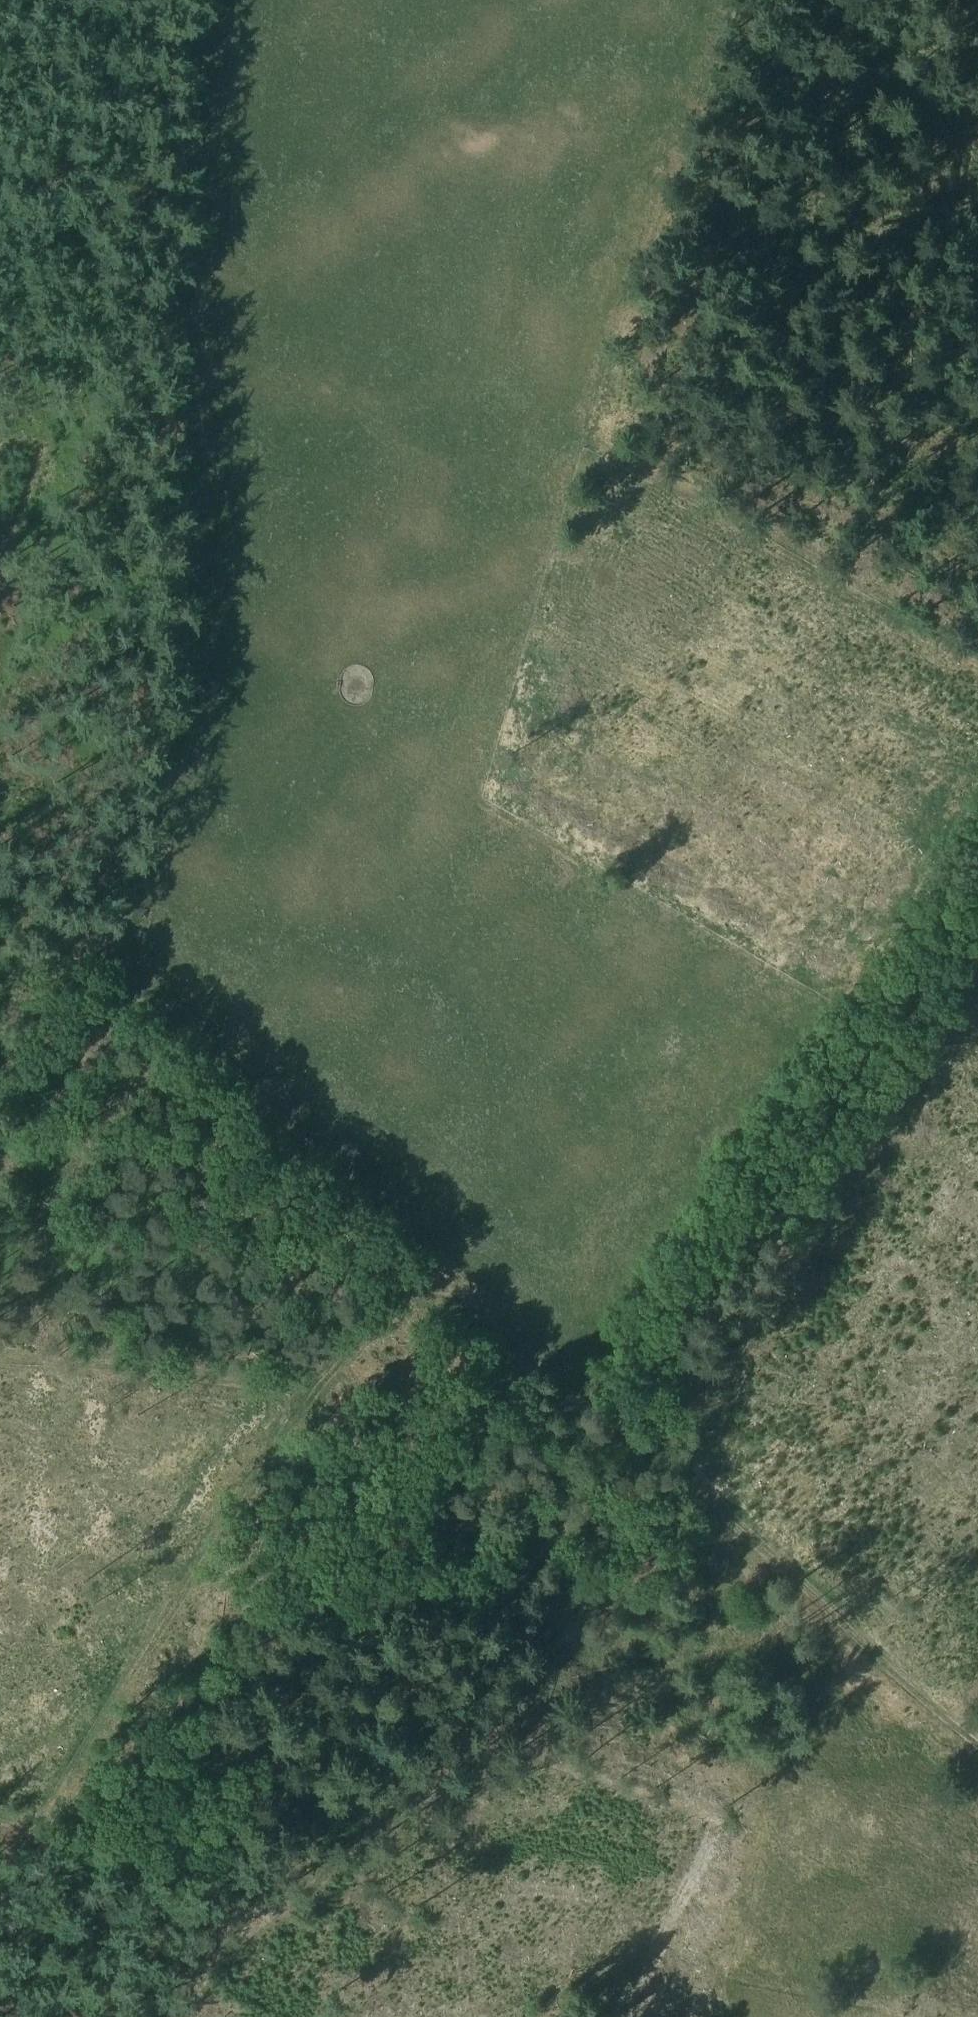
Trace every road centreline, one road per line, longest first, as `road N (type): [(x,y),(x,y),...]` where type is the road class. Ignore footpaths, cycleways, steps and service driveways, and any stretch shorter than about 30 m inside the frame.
road 1 (track): [(977,1716),(0,895)]
road 2 (track): [(977,941),(642,1437)]

